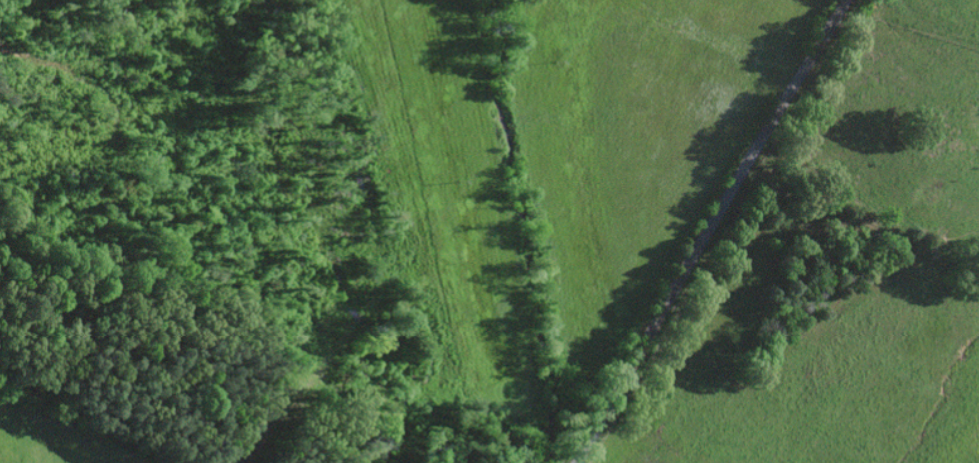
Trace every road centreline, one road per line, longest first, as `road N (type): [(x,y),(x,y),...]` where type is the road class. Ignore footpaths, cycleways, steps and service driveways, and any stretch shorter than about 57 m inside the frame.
road 1 (secondary): [(573,462),(841,0)]

